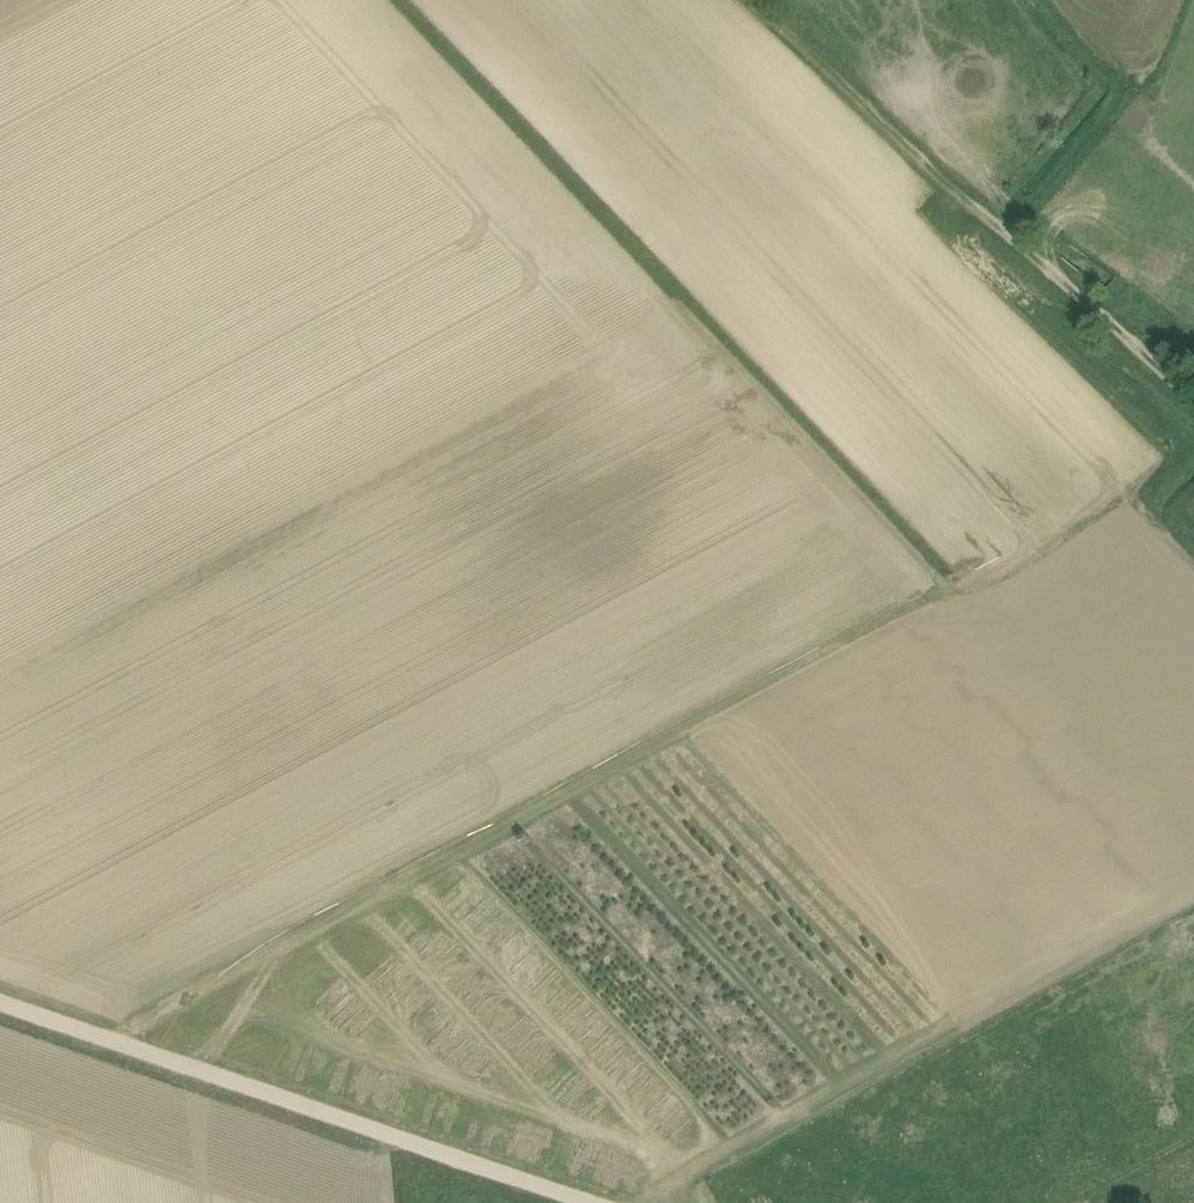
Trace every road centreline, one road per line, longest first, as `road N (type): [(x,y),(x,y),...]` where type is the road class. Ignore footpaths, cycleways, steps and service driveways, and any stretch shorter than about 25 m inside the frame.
road 1 (track): [(0,1004),(583,1202)]
road 2 (track): [(1193,397),(1008,229),(779,0)]

